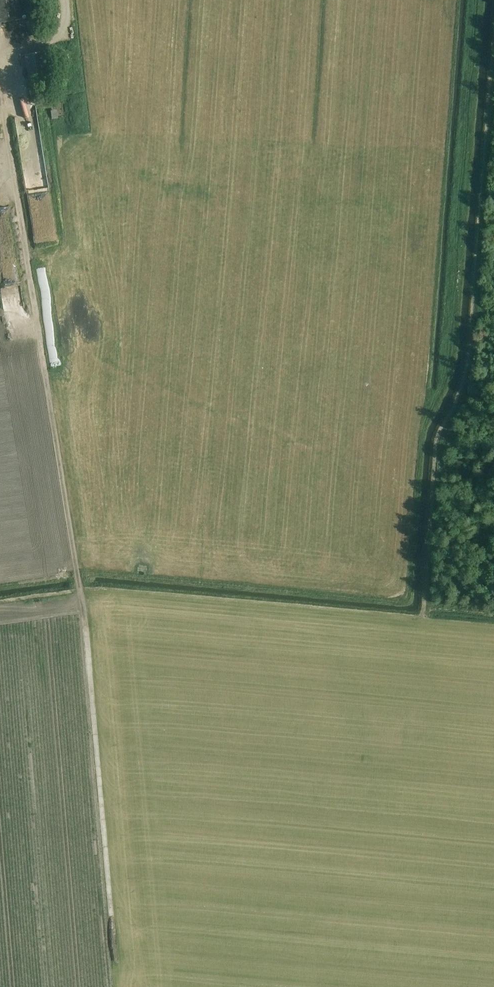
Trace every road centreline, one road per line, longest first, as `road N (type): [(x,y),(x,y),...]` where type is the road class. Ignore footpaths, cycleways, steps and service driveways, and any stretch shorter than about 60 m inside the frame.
road 1 (track): [(9,143),(79,585),(115,943)]

